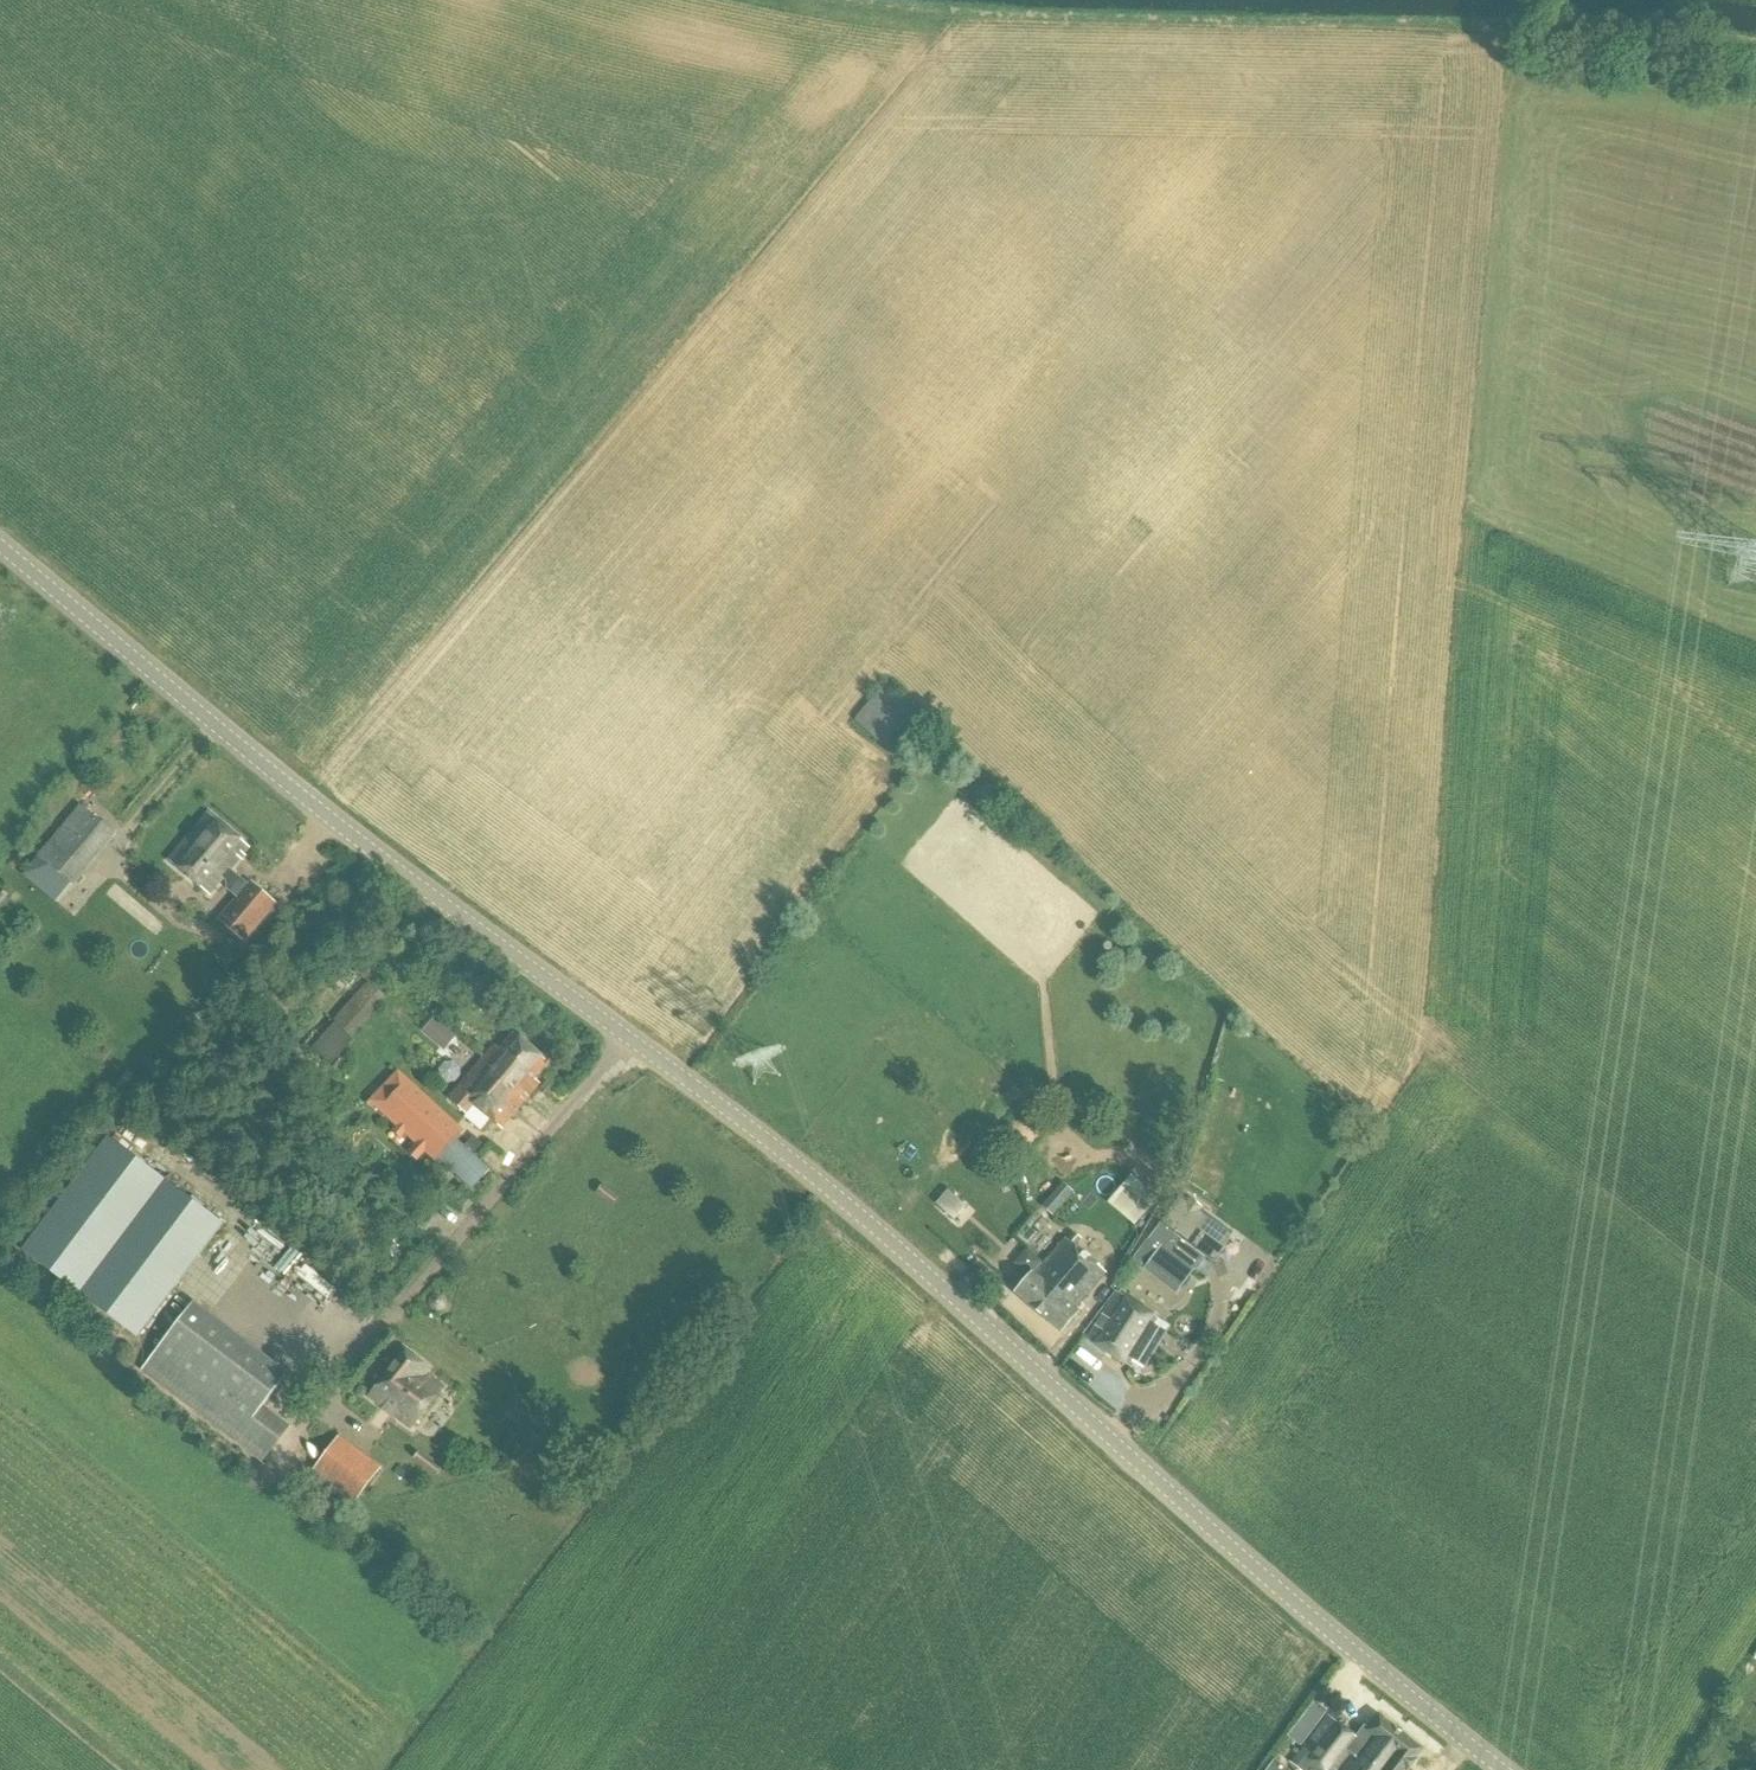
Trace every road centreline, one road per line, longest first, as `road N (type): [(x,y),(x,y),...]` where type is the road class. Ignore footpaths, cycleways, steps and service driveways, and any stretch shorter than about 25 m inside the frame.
road 1 (tertiary): [(1508,1769),(866,1230),(0,552)]

